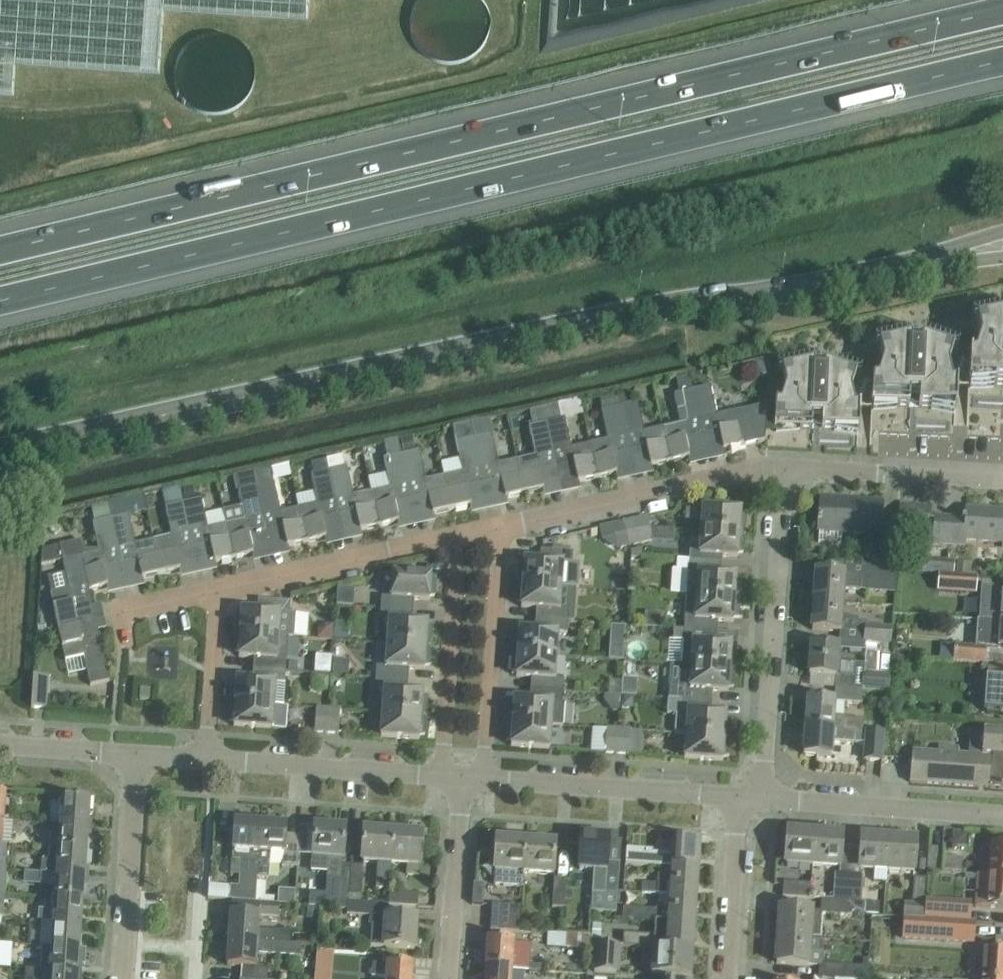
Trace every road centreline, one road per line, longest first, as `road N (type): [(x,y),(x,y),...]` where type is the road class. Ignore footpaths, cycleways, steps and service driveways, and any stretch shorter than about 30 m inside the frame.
road 1 (motorway): [(1002,9),(0,249)]
road 2 (motorway): [(0,301),(1002,61)]
road 3 (secondary): [(0,452),(561,321),(776,296),(961,254)]
road 4 (residential): [(786,469),(762,797)]
road 5 (residential): [(501,526),(786,469)]
road 6 (residential): [(738,795),(484,777)]
road 7 (residential): [(484,777),(501,526)]
road 8 (residential): [(217,590),(459,536)]
road 9 (residential): [(1002,814),(762,797)]
road 10 (residential): [(459,536),(442,774)]
road 11 (residential): [(442,774),(207,758)]
road 12 (residential): [(122,978),(137,753)]
road 13 (residential): [(1002,479),(786,469)]
road 14 (residential): [(449,978),(463,776)]
road 15 (residential): [(725,978),(738,795)]
road 16 (unclassified): [(207,758),(217,590)]
road 17 (residential): [(137,753),(0,743)]
road 18 (residential): [(127,644),(120,611),(217,590)]

